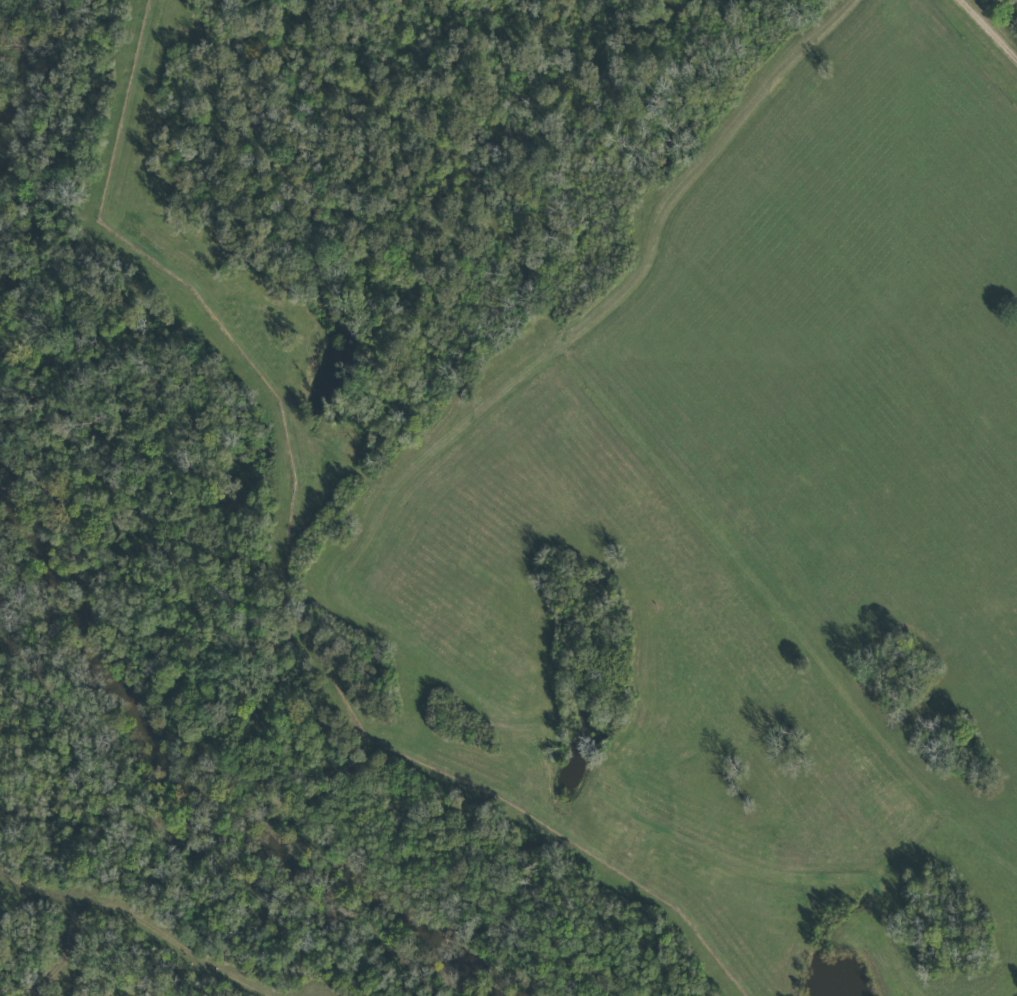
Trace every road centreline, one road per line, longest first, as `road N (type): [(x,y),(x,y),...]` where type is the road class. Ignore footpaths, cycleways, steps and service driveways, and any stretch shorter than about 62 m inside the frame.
road 1 (residential): [(174,0),(129,173)]

